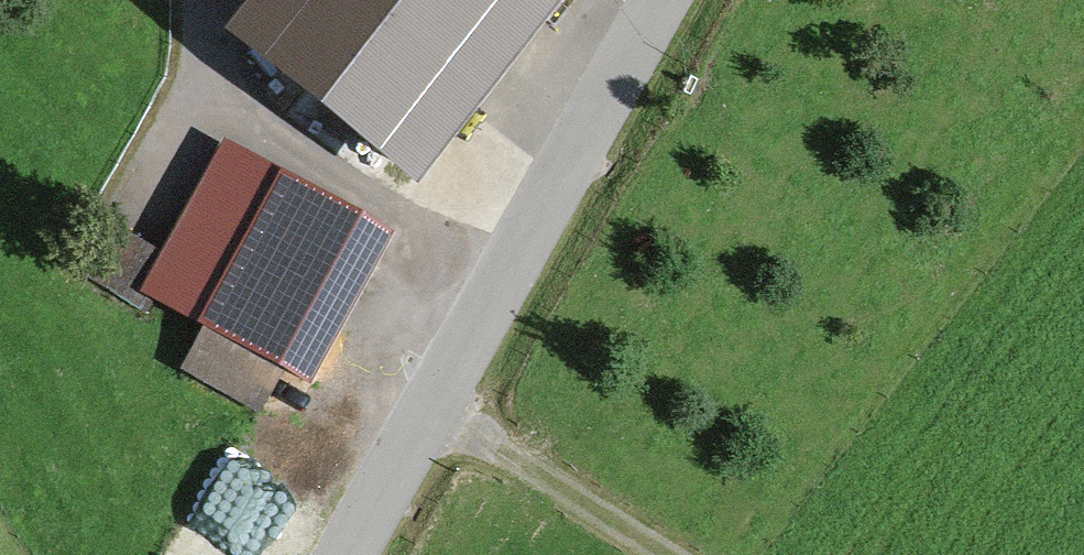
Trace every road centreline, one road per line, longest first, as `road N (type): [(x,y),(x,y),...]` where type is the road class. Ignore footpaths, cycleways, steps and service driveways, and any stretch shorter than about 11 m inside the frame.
road 1 (unclassified): [(348,554),(660,0)]
road 2 (track): [(200,0),(235,113),(276,153),(376,209),(514,261)]
road 3 (track): [(659,554),(529,472),(424,422)]

